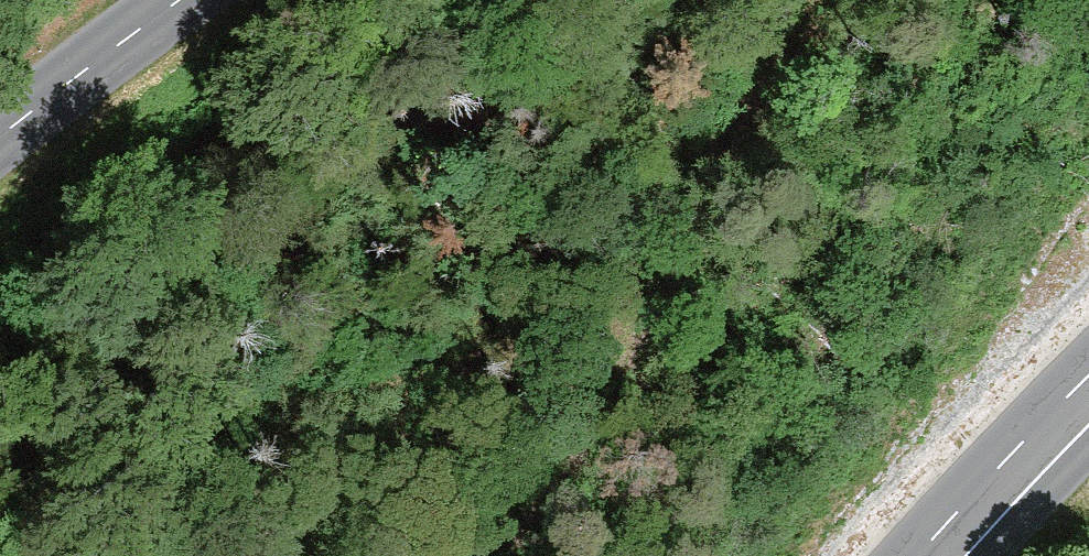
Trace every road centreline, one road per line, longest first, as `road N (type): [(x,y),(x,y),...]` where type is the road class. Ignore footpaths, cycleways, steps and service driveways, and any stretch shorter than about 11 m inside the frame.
road 1 (track): [(485,555),(812,0)]
road 2 (secondary): [(185,0),(0,131)]
road 3 (secondary): [(964,555),(1088,424)]

